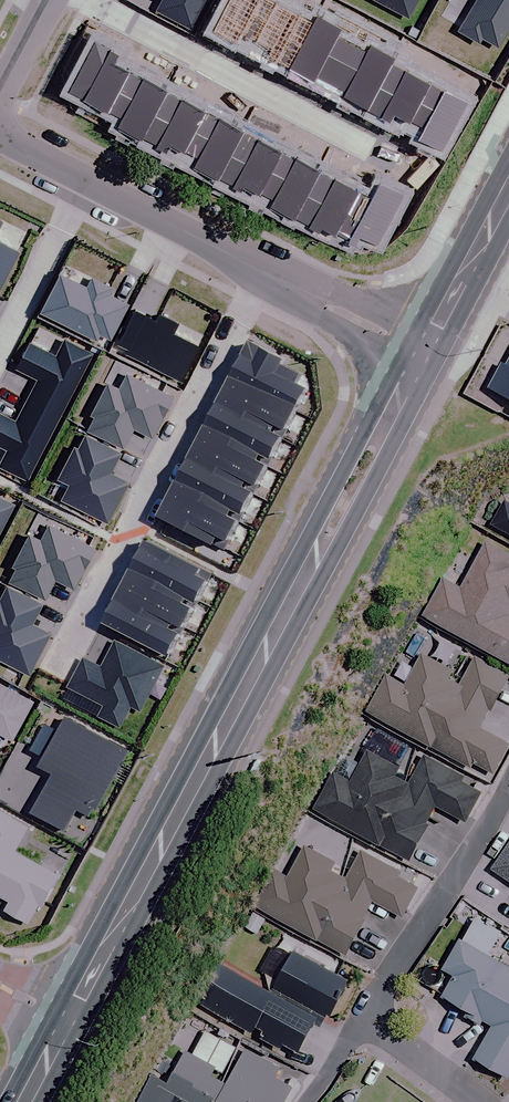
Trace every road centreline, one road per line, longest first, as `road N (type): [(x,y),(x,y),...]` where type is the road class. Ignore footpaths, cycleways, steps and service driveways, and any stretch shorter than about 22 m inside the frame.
road 1 (secondary): [(60,1018),(135,897),(424,352)]
road 2 (residential): [(55,674),(271,274)]
road 3 (residential): [(363,1017),(508,788)]
road 4 (residential): [(271,274),(89,184)]
road 5 (residential): [(0,351),(89,184)]
road 6 (secondary): [(424,352),(508,192)]
road 7 (residential): [(424,352),(271,274)]
road 8 (residential): [(363,1017),(476,1101)]

